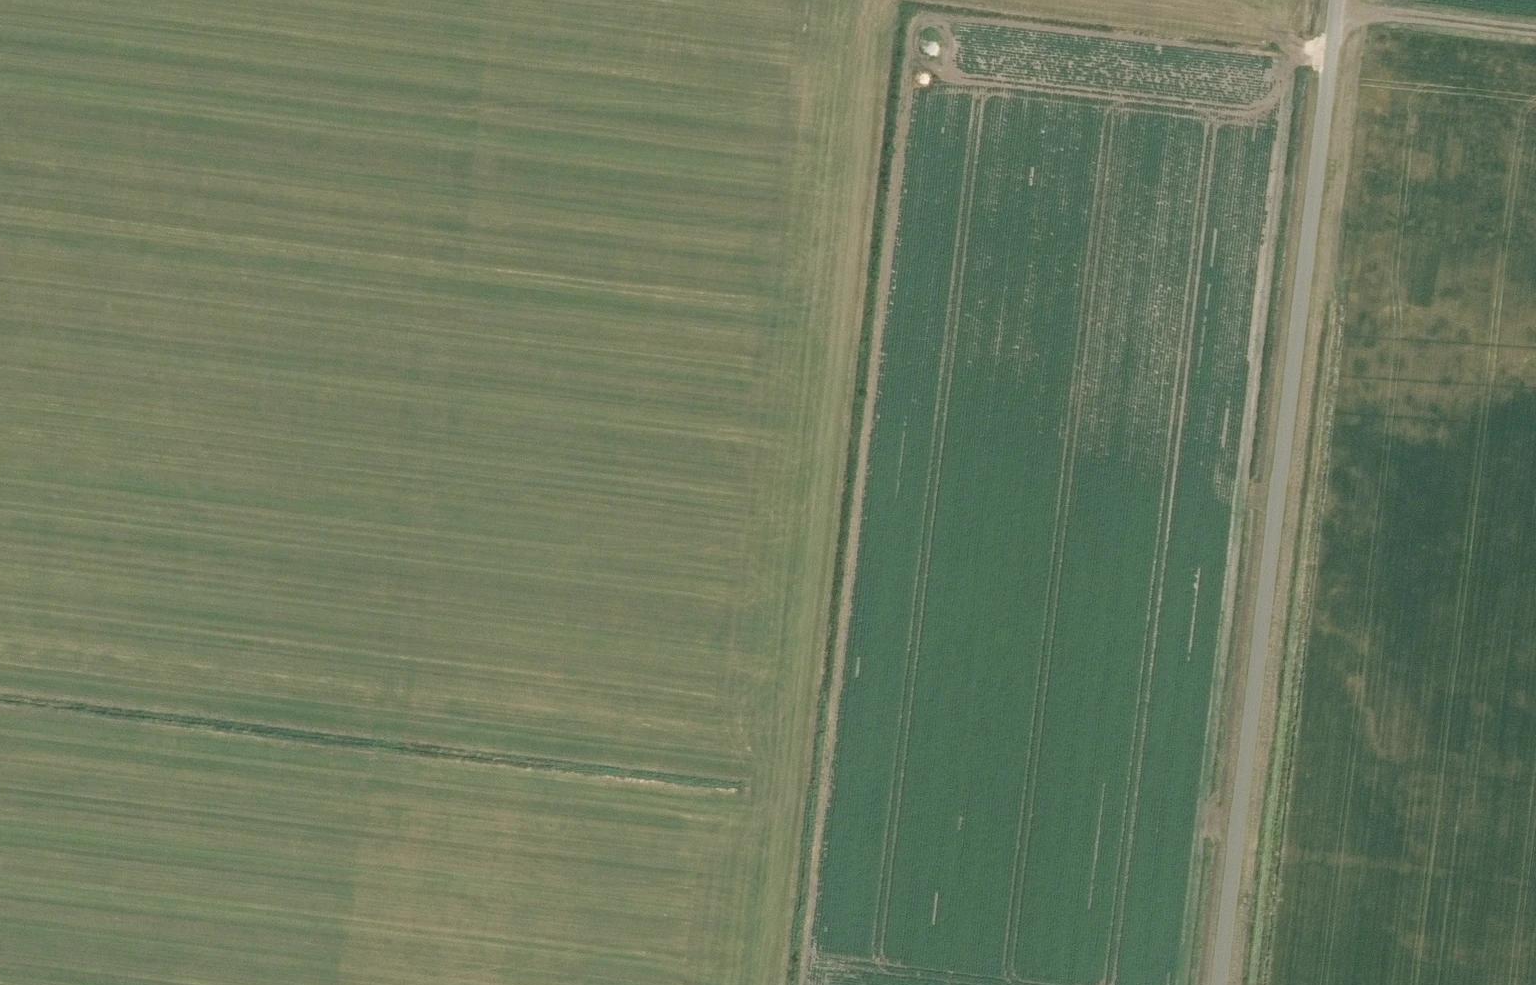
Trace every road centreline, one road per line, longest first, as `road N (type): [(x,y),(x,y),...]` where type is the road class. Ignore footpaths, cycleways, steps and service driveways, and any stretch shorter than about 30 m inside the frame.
road 1 (unclassified): [(1221,984),(1340,0)]
road 2 (track): [(1336,29),(1102,0)]
road 3 (track): [(1339,7),(1535,31)]

